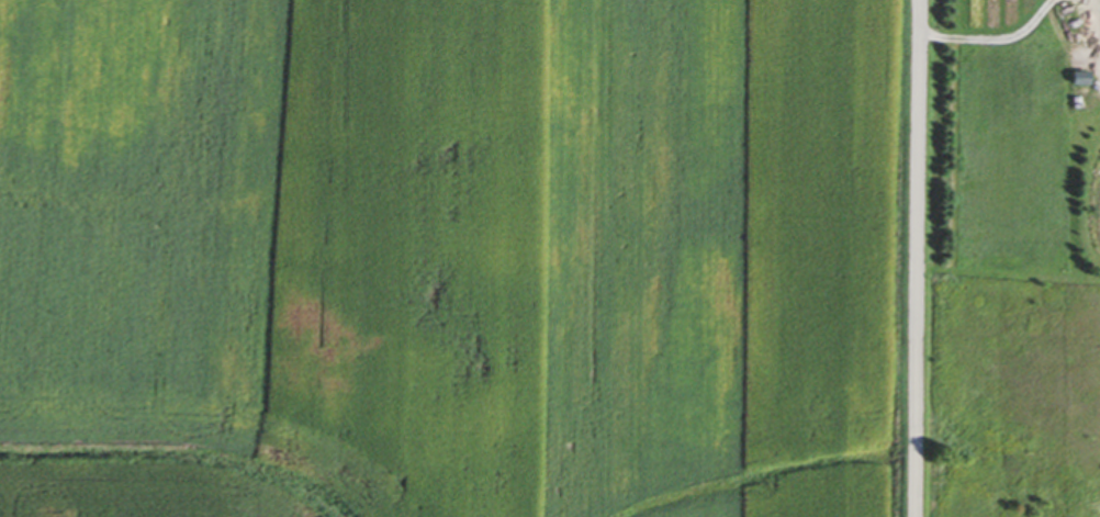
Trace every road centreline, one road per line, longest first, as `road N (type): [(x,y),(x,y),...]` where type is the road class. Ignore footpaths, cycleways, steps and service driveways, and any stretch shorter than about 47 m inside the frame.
road 1 (residential): [(918,516),(919,0)]

